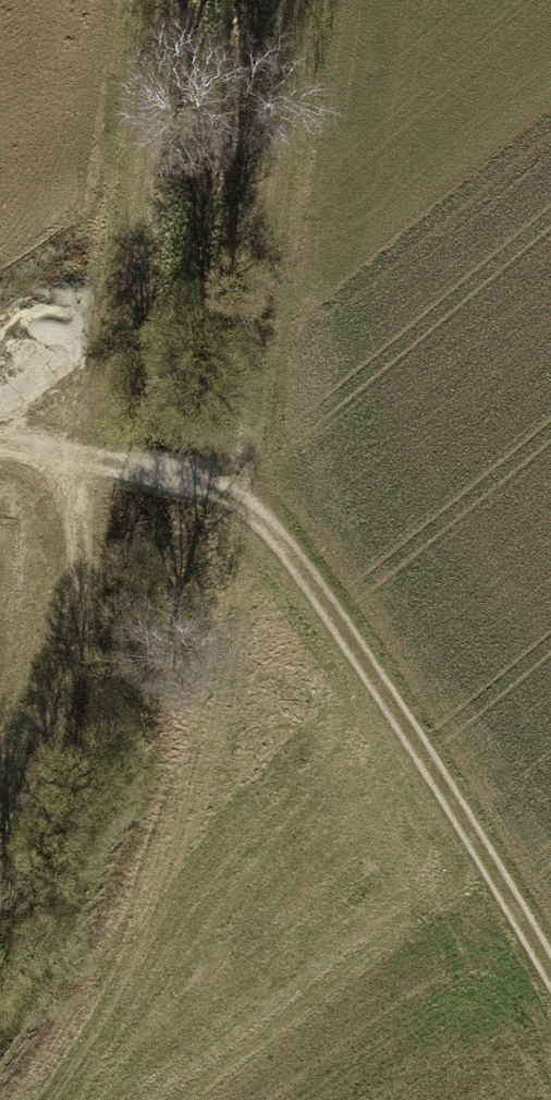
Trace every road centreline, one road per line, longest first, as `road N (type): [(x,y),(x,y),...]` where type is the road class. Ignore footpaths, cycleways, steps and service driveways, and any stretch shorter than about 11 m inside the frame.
road 1 (track): [(550,976),(449,796),(280,539),(225,492),(154,469),(0,448)]
road 2 (track): [(225,492),(293,0)]
road 3 (track): [(159,0),(99,461)]
road 4 (track): [(0,904),(73,645),(99,461)]

